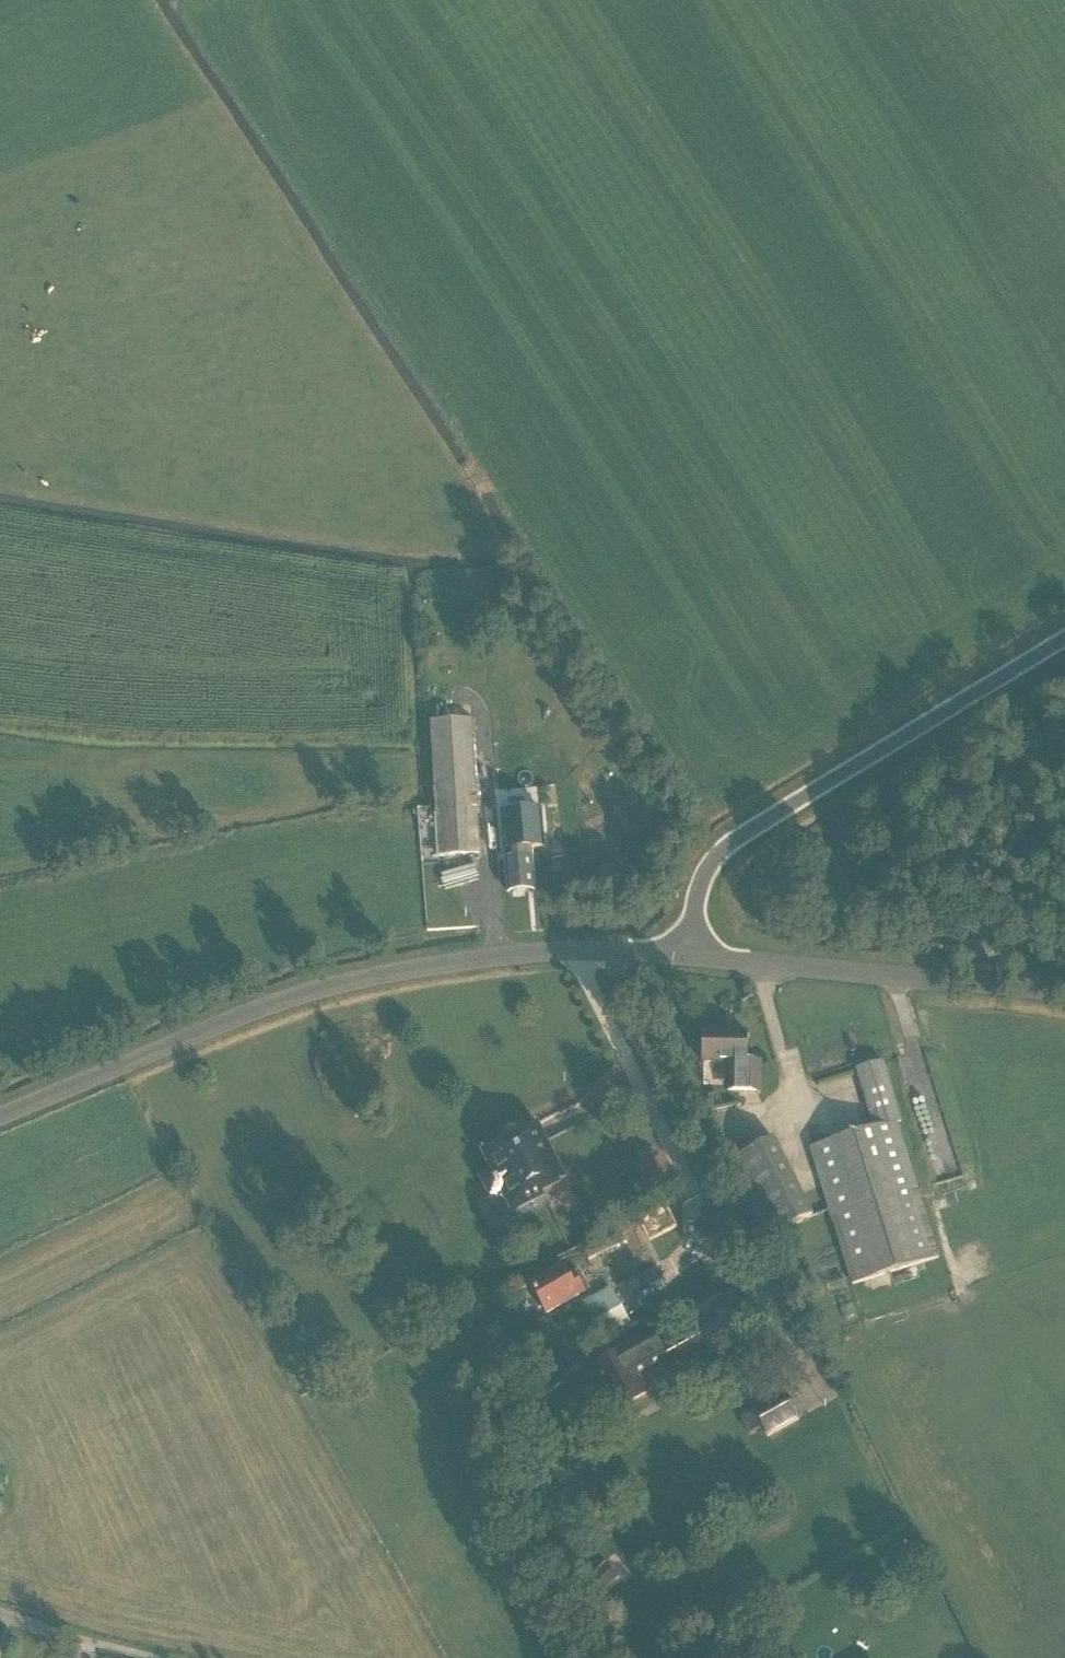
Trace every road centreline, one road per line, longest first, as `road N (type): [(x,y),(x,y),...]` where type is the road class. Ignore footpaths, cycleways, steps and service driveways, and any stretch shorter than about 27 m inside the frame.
road 1 (unclassified): [(0,1115),(284,1002),(386,973),(532,955),(687,955)]
road 2 (unclassified): [(687,955),(703,880),(718,856),(1064,639)]
road 3 (unclassified): [(1064,998),(687,955)]
road 4 (track): [(156,1657),(0,1615)]

